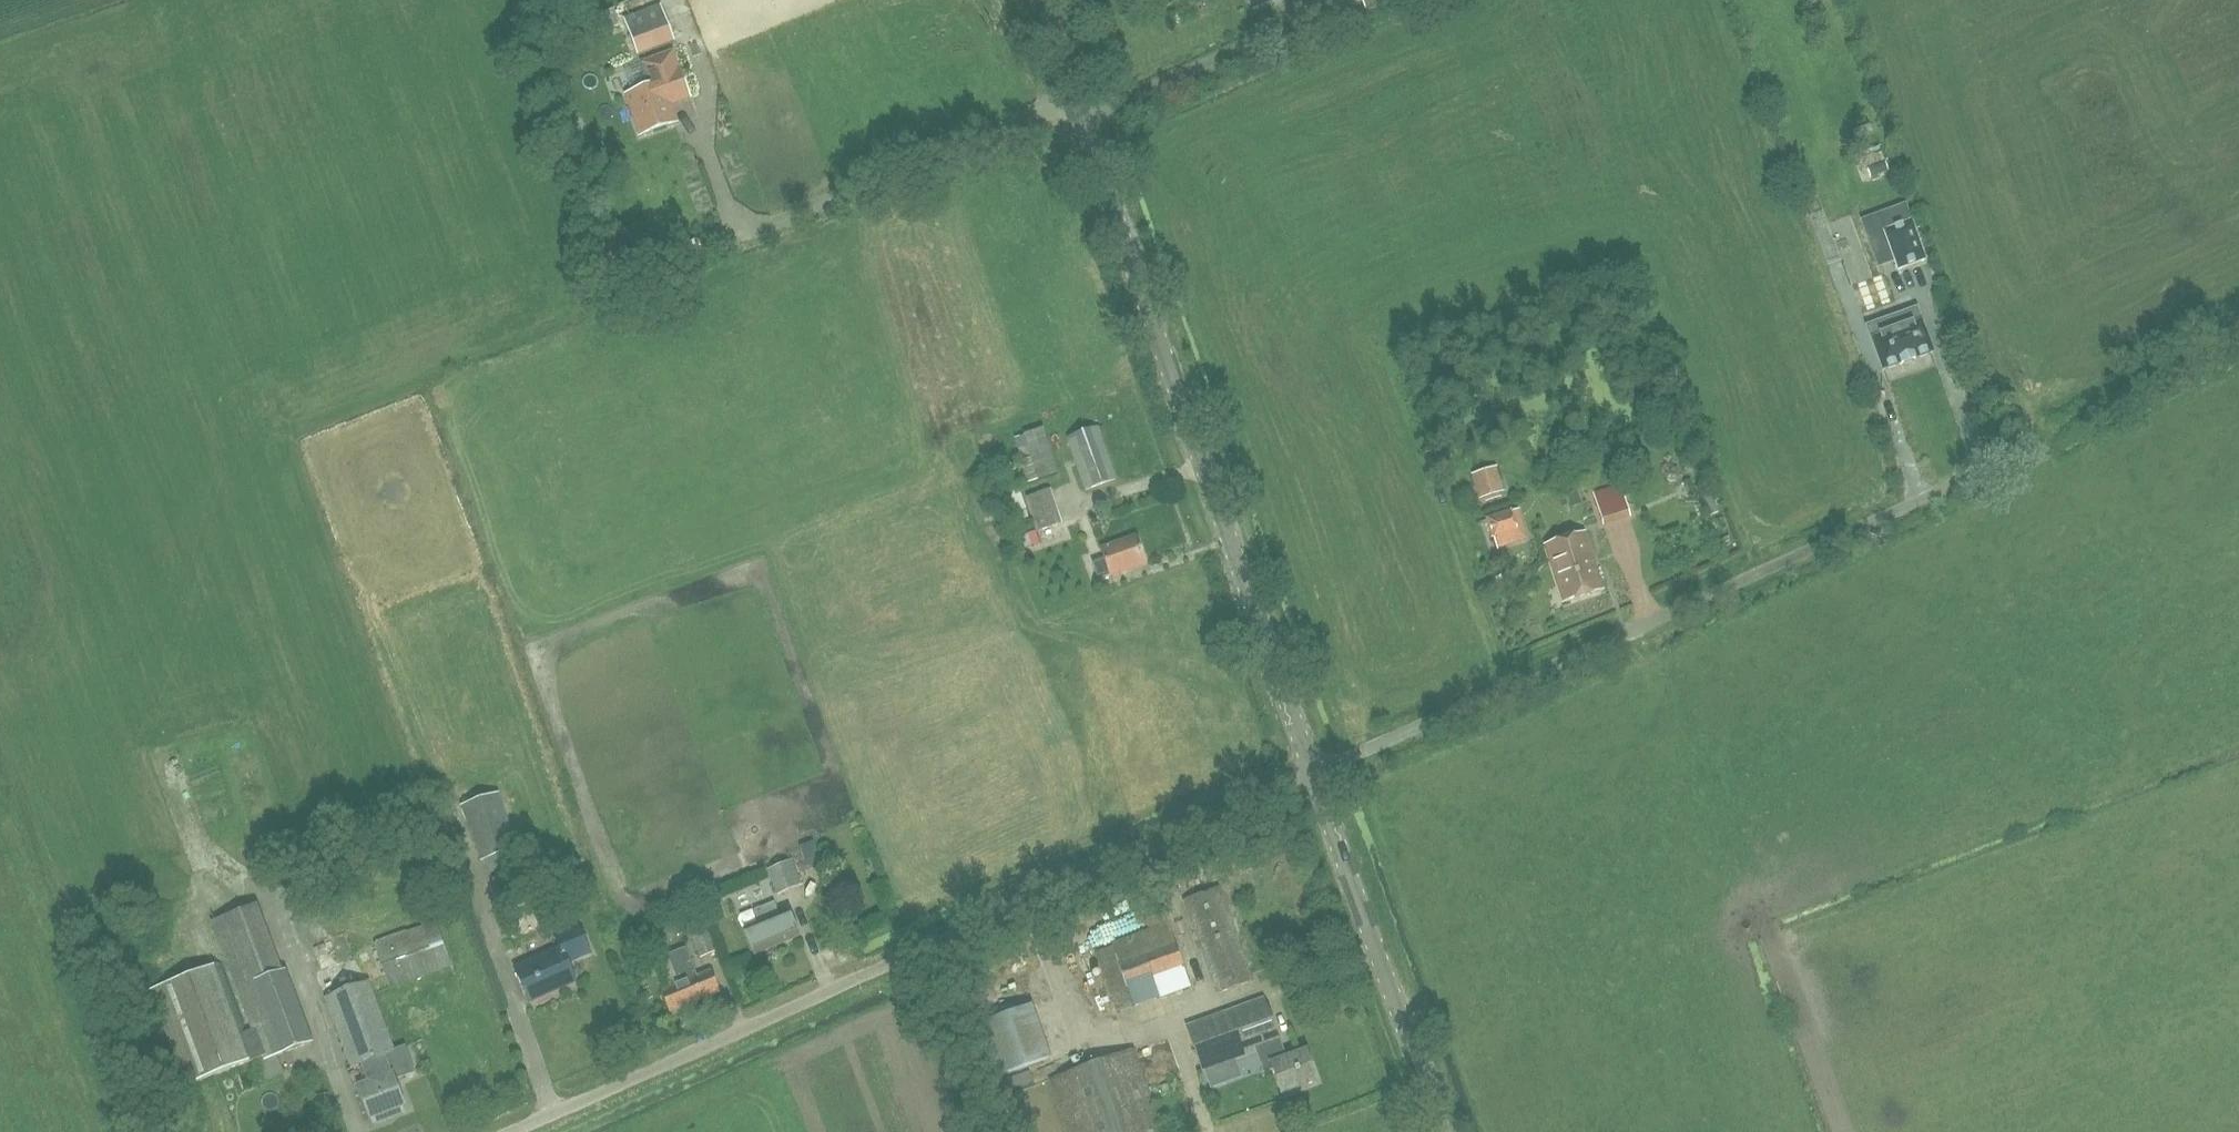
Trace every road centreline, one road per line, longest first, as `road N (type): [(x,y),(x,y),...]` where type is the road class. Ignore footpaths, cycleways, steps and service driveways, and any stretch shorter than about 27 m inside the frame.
road 1 (unclassified): [(511,1131),(1310,779)]
road 2 (unclassified): [(1310,779),(1033,0)]
road 3 (unclassified): [(1310,779),(1995,456)]
road 4 (unclassified): [(1446,1131),(1310,779)]

